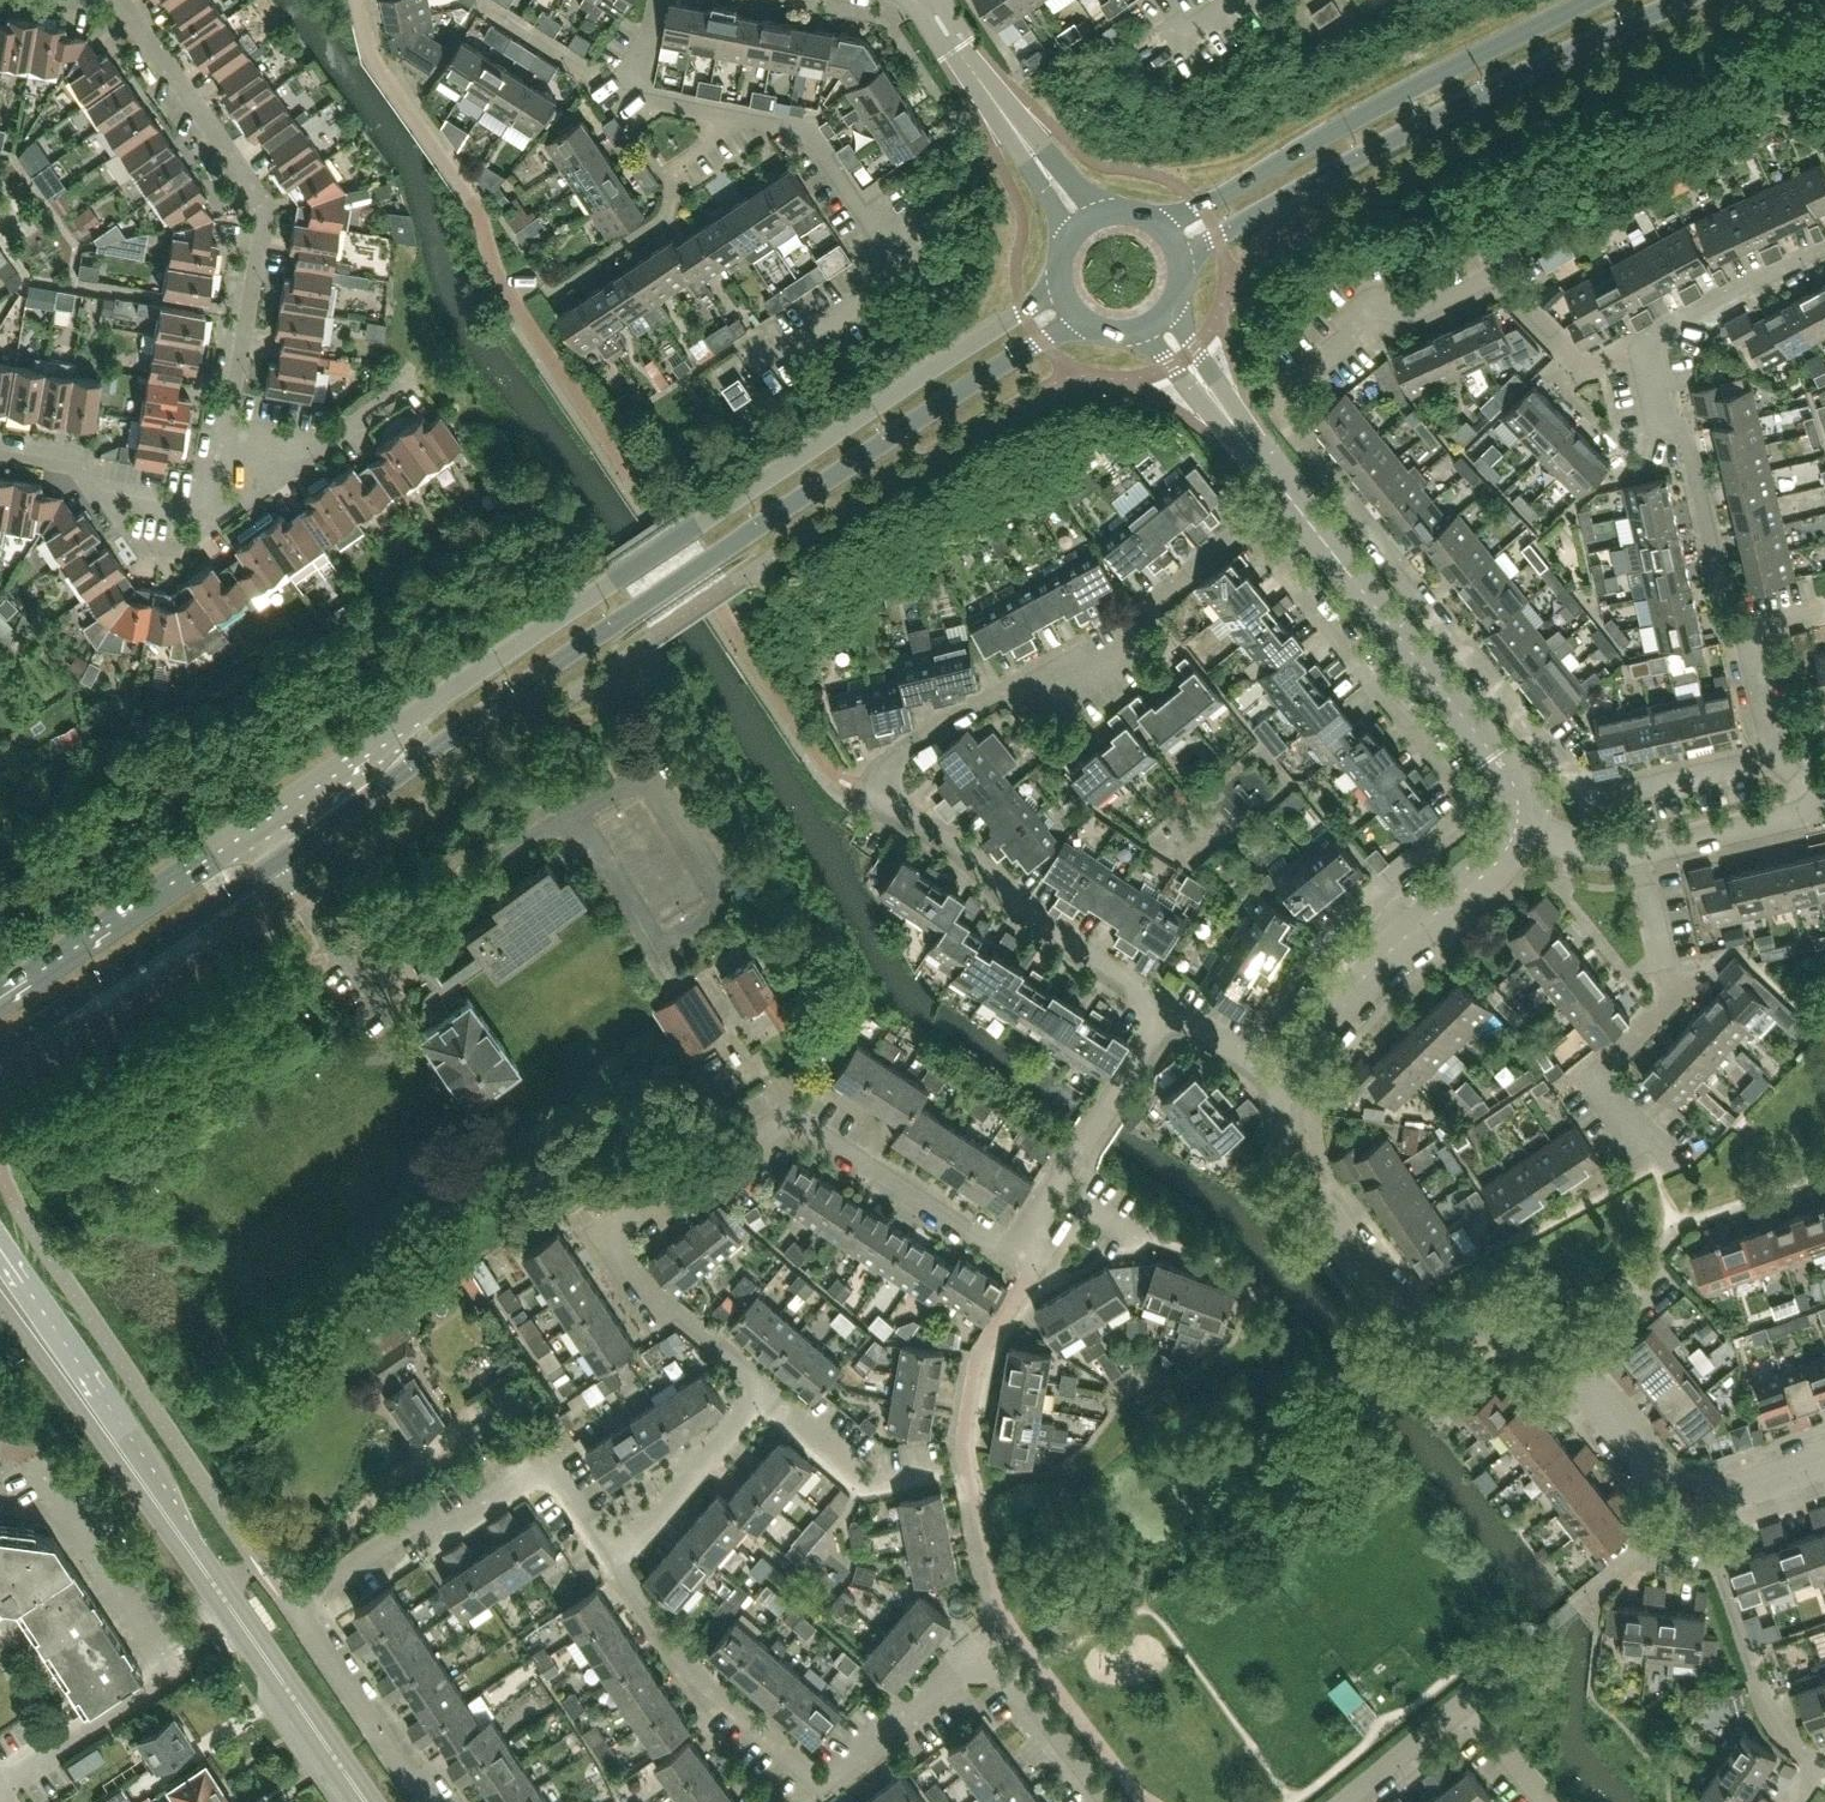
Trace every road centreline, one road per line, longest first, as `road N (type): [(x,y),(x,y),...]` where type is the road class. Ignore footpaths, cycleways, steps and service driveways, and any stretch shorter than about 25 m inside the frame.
road 1 (secondary): [(0,1052),(641,607),(1084,318)]
road 2 (secondary): [(1063,285),(0,996)]
road 3 (residential): [(882,798),(892,764),(926,729),(1021,677),(1096,652),(1243,523),(1475,813),(1355,922),(1239,1053)]
road 4 (residential): [(1782,759),(1590,798),(1544,757),(1282,420),(1280,393),(1376,311),(1406,316),(1486,256),(1582,352),(1639,357)]
road 5 (residential): [(760,1389),(614,1261),(602,1233),(619,1212),(768,1117),(802,1121),(1015,1262)]
road 6 (residential): [(1108,1801),(1014,1674),(982,1664),(954,1673),(839,1779),(819,1787),(690,1689),(607,1566)]
road 7 (residential): [(1524,824),(1518,791),(1188,360)]
road 8 (residential): [(210,518),(263,211),(115,0)]
road 9 (secondary): [(1180,265),(1436,112),(1677,0)]
road 10 (secondary): [(1588,0),(1200,204),(1152,219)]
road 11 (residential): [(1570,1364),(1537,1329),(1506,1324),(1445,1332),(1403,1320),(1284,1157),(1289,1073)]
road 12 (residential): [(0,1789),(161,1681),(168,1660),(28,1459)]
road 13 (residential): [(1782,759),(1745,632),(1732,622),(1687,441),(1639,357)]
road 14 (residential): [(294,1608),(534,1461),(607,1566)]
road 15 (residential): [(1648,1166),(1596,1092),(1605,1061),(1676,985),(1642,848)]
road 16 (residential): [(793,352),(888,289),(894,257),(807,129),(742,117)]
road 17 (secondary): [(189,1550),(128,1434),(0,1248)]
road 18 (residential): [(1289,1073),(1386,951),(1510,855),(1524,824)]
road 19 (residential): [(1154,1007),(1056,939),(882,798)]
road 20 (secondary): [(0,1306),(189,1550)]
road 21 (secondary): [(189,1550),(361,1801)]
road 22 (residential): [(1819,1764),(1784,1735),(1722,1575),(1684,1505)]
road 23 (residential): [(1085,223),(926,0)]
road 24 (residential): [(742,117),(676,169),(666,217),(556,292)]
road 25 (residential): [(442,1801),(388,1763),(294,1608)]
road 26 (residential): [(607,1566),(760,1389)]
road 27 (residential): [(0,449),(71,463),(96,500),(210,518)]
road 28 (residential): [(1639,357),(1660,329),(1824,252)]
road 29 (residential): [(210,518),(389,399)]
road 30 (residential): [(742,117),(636,95),(660,0)]
road 31 (residential): [(1065,1190),(1154,1007)]
road 32 (residential): [(915,1470),(862,1486),(760,1389)]
road 33 (residential): [(1820,802),(1642,848)]
road 34 (residential): [(1684,1505),(1570,1364)]
road 35 (residential): [(1339,1801),(1468,1701)]
road 36 (residential): [(1684,1505),(1824,1461)]
road 37 (residential): [(1580,1607),(1652,1546),(1684,1505)]
road 38 (residential): [(1468,1701),(1550,1801)]
road 39 (residential): [(1570,1364),(1666,1286)]
road 40 (residential): [(1642,848),(1524,824)]

